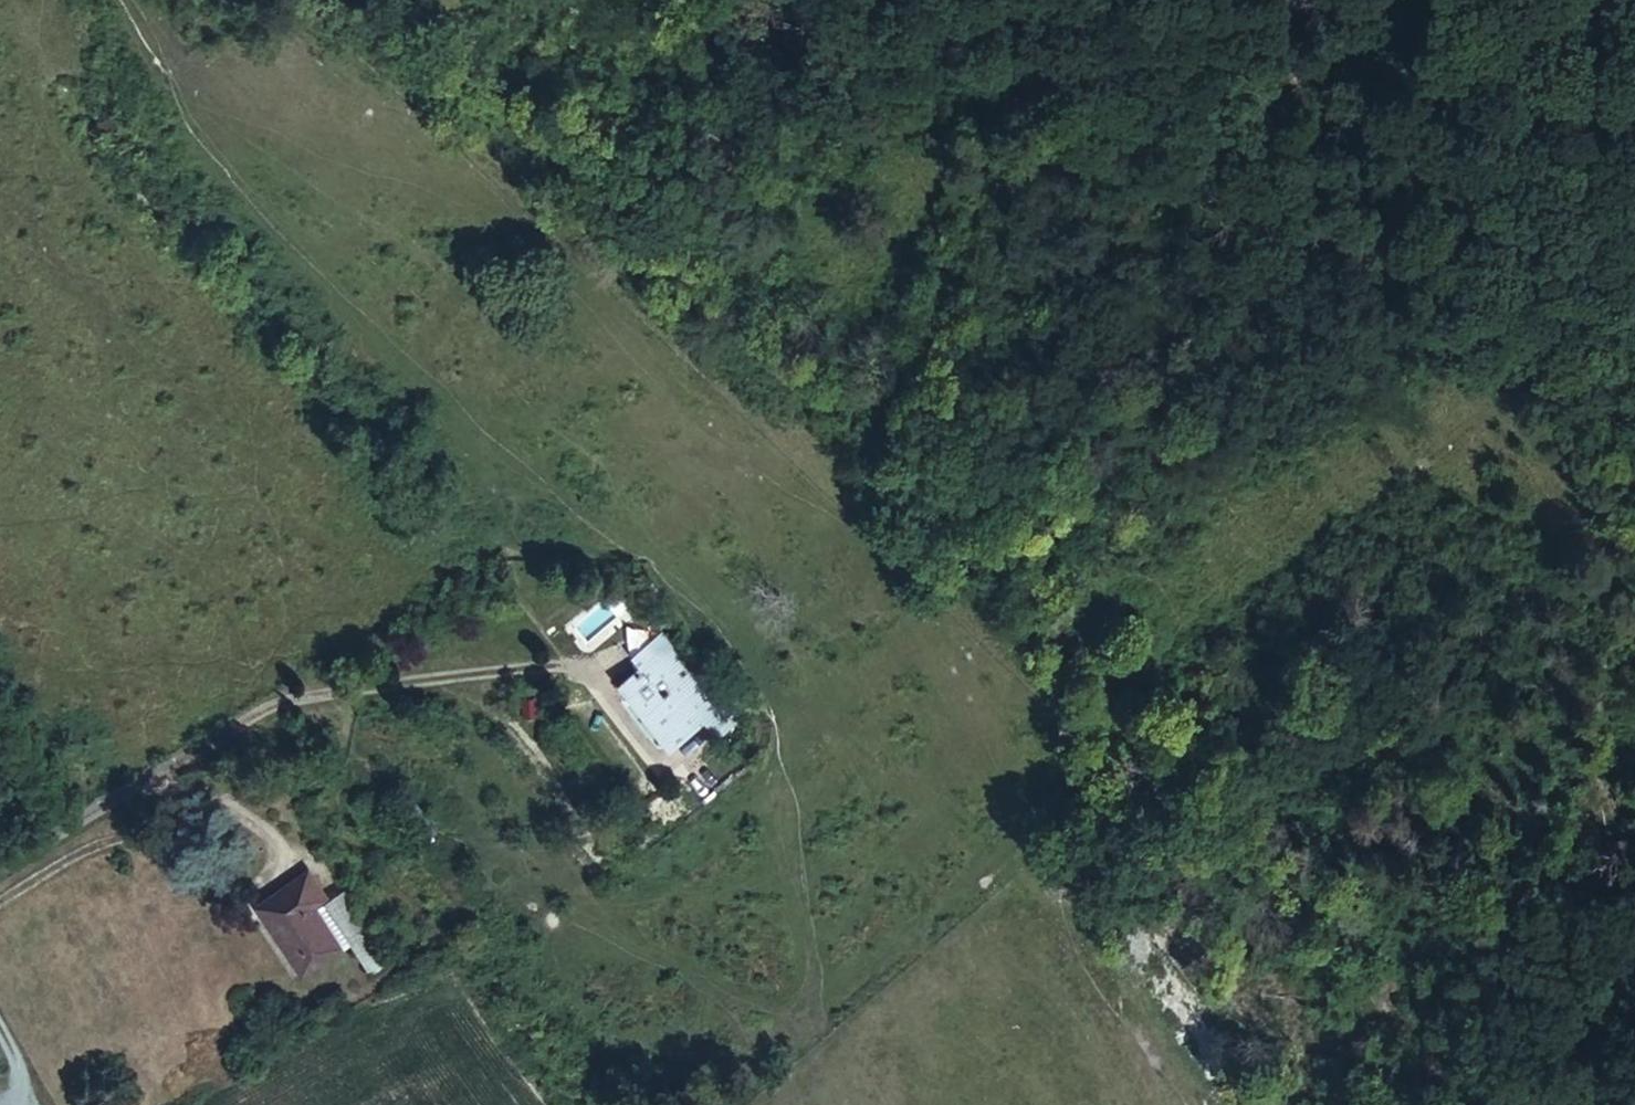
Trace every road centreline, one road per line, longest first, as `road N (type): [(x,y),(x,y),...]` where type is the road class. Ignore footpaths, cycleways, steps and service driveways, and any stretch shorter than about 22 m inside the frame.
road 1 (track): [(1465,1104),(1456,931),(1483,852),(1506,734),(1485,584),(1127,52)]

